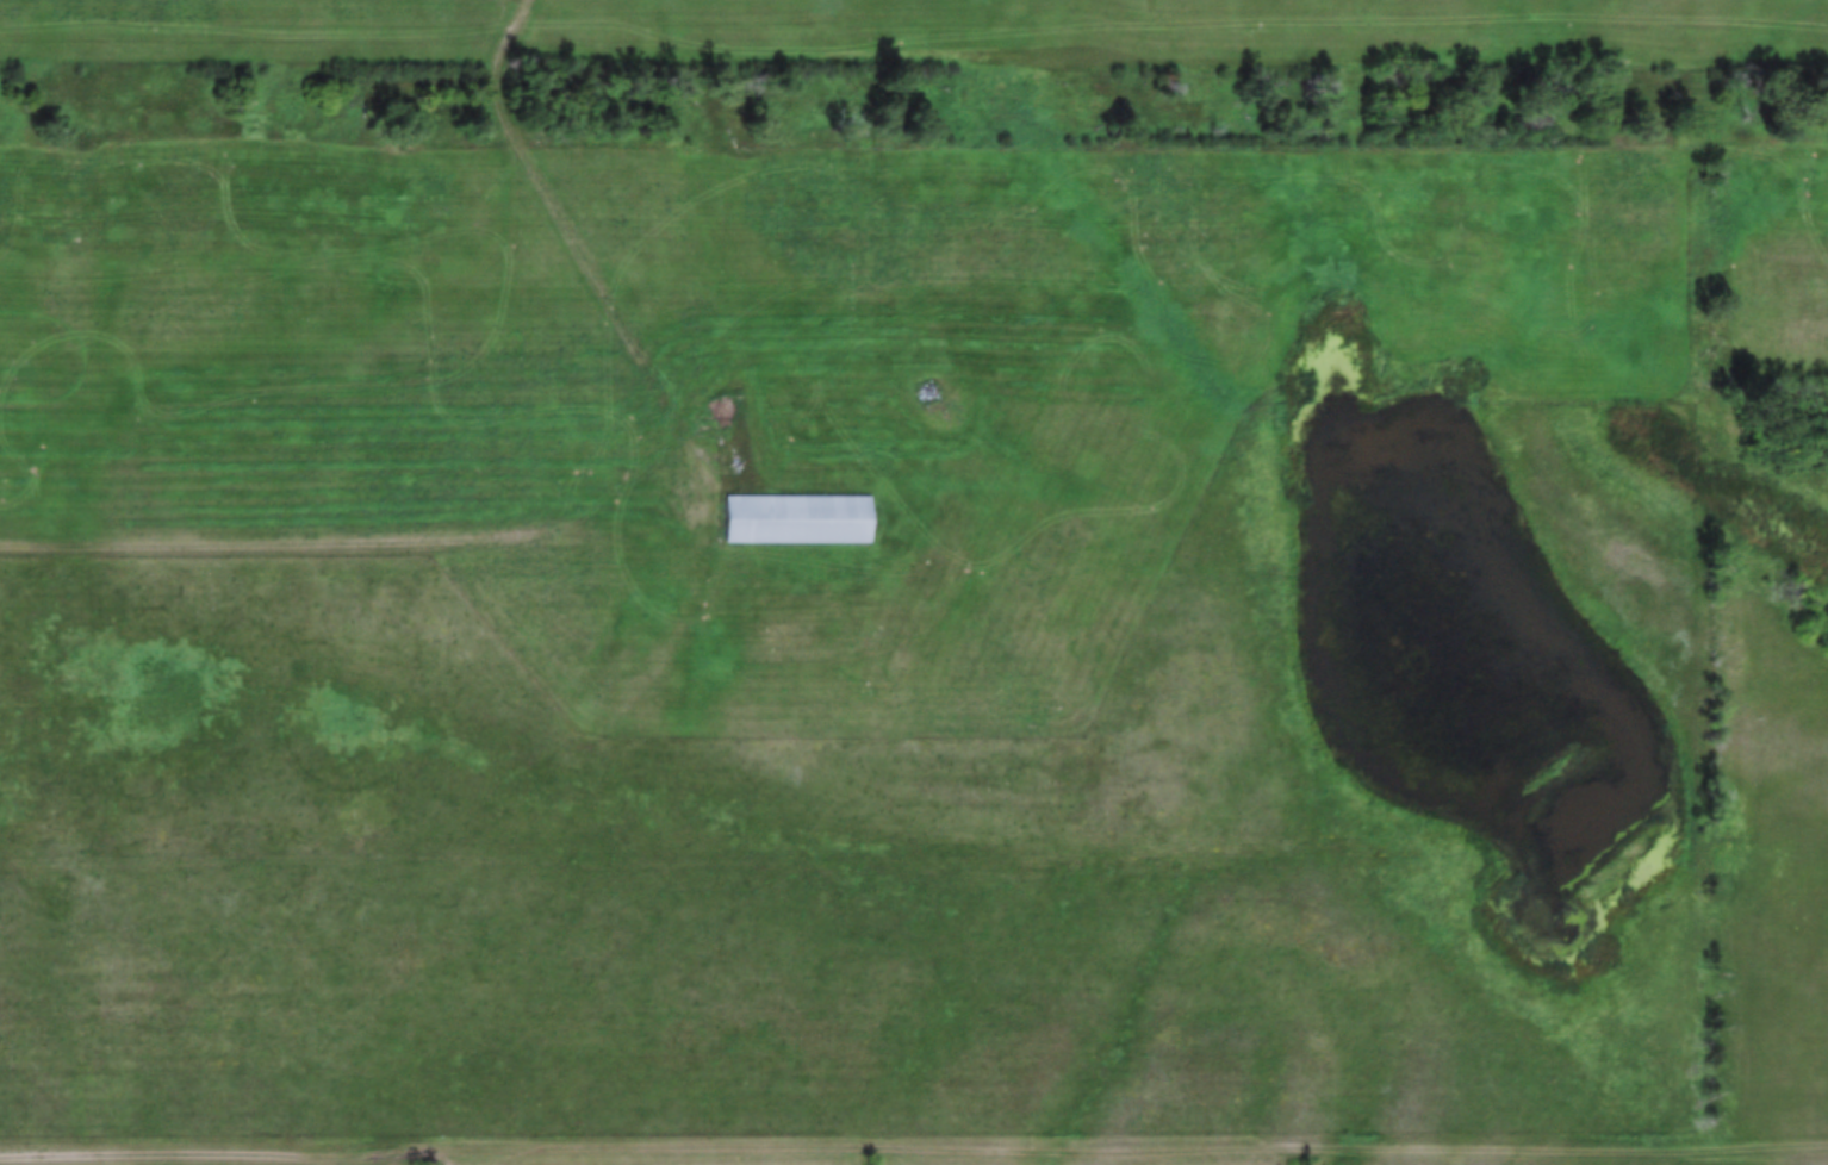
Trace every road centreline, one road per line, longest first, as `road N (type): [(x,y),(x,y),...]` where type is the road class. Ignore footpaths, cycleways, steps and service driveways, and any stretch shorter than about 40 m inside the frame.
road 1 (track): [(0,543),(381,542),(490,537),(536,521)]
road 2 (track): [(536,521),(663,444),(684,444),(710,484),(709,504),(695,510),(599,507),(536,521)]

